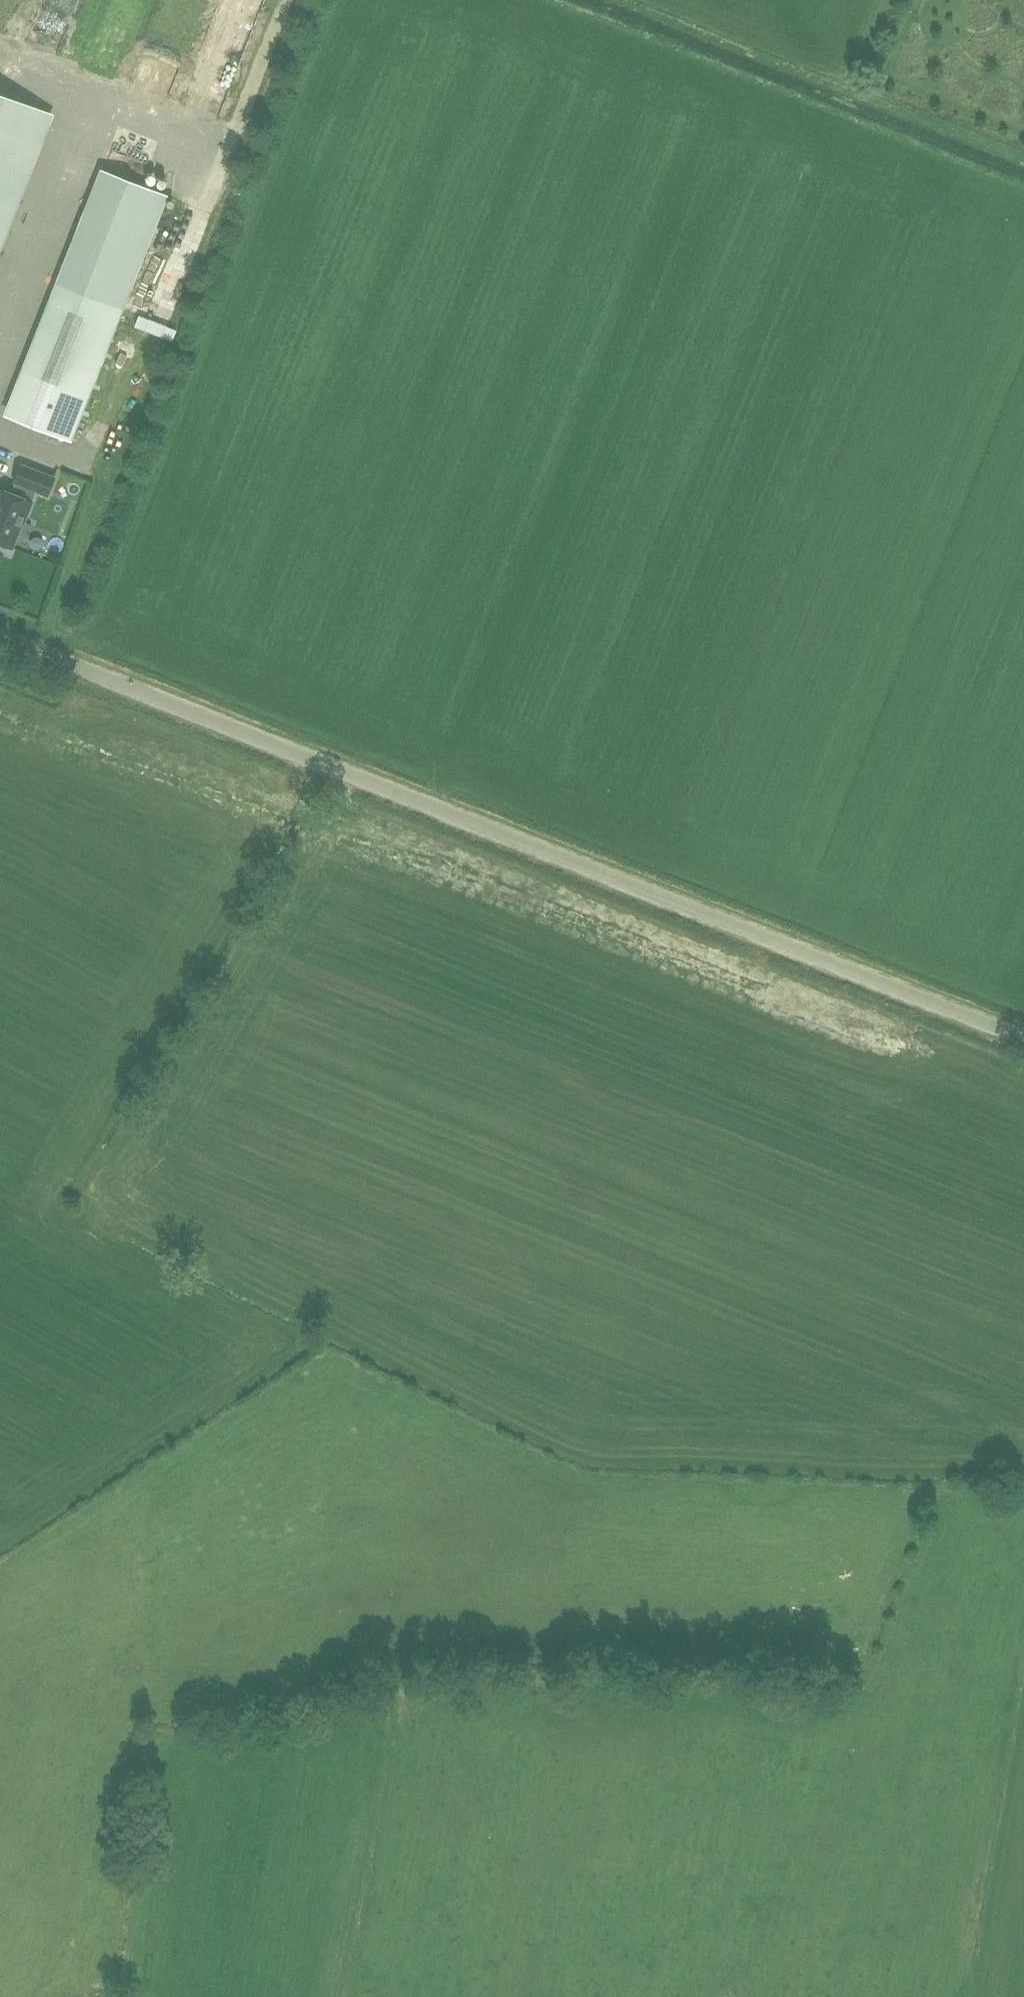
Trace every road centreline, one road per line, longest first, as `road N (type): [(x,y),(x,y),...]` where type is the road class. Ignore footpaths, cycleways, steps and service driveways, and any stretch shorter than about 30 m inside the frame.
road 1 (unclassified): [(1023,1040),(0,646)]

